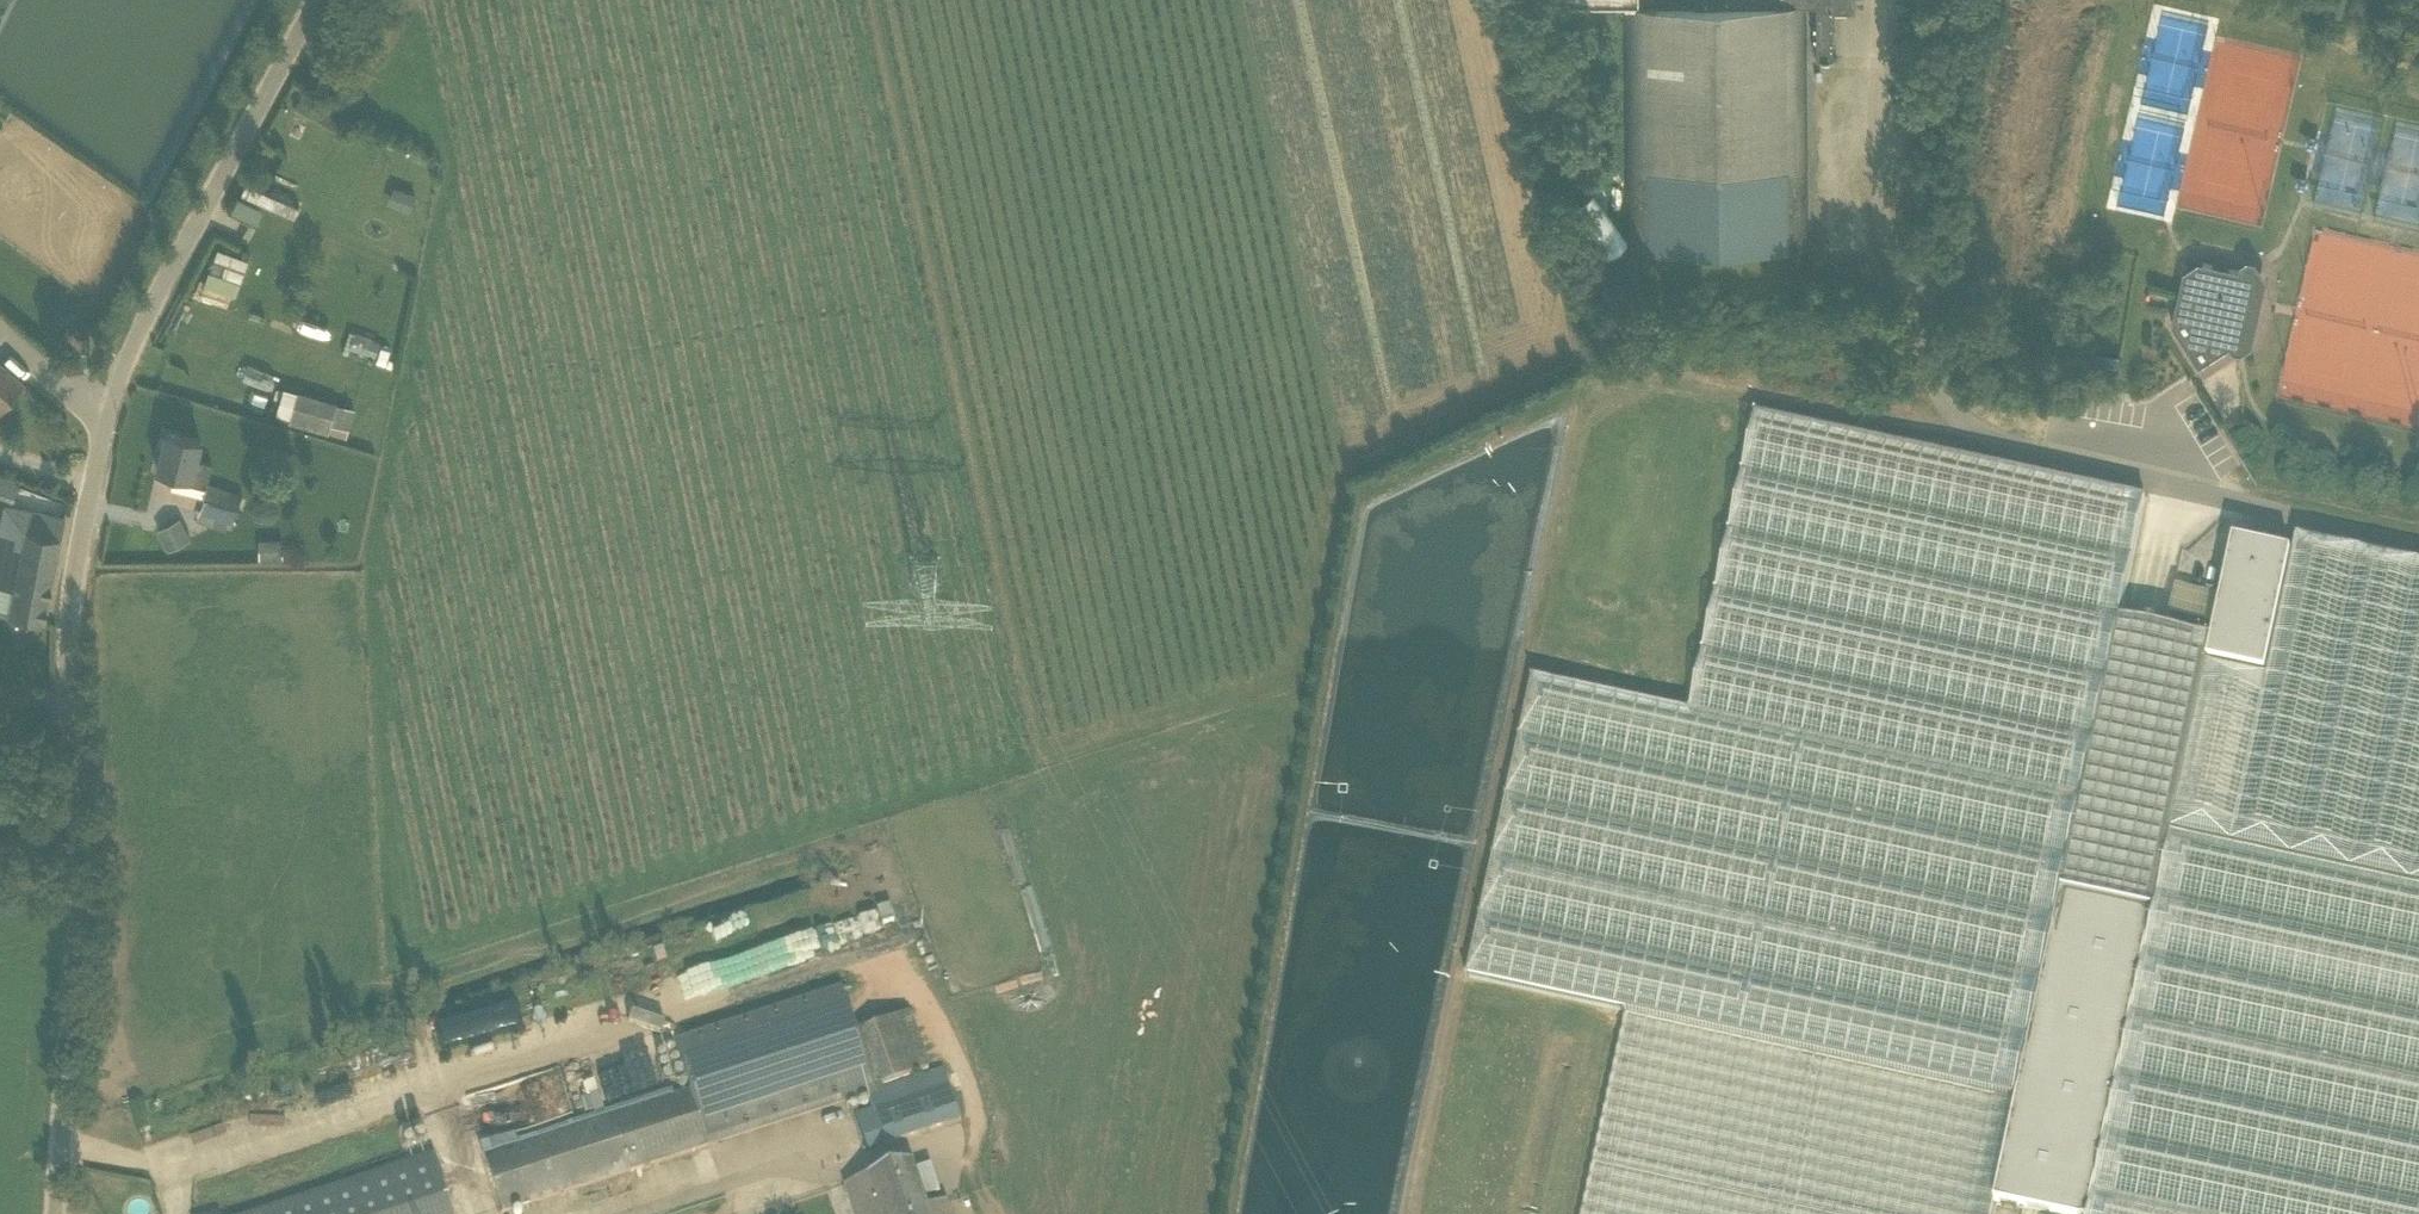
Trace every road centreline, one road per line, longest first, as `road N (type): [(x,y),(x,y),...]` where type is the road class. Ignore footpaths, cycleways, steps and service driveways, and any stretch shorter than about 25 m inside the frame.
road 1 (unclassified): [(58,1213),(82,895),(68,663),(72,590),(109,400)]
road 2 (unclassified): [(2418,546),(2010,445),(1961,421),(1931,378),(1886,237)]
road 3 (unclassified): [(109,400),(126,354),(318,0)]
road 4 (unclassified): [(0,332),(64,389),(109,400)]

